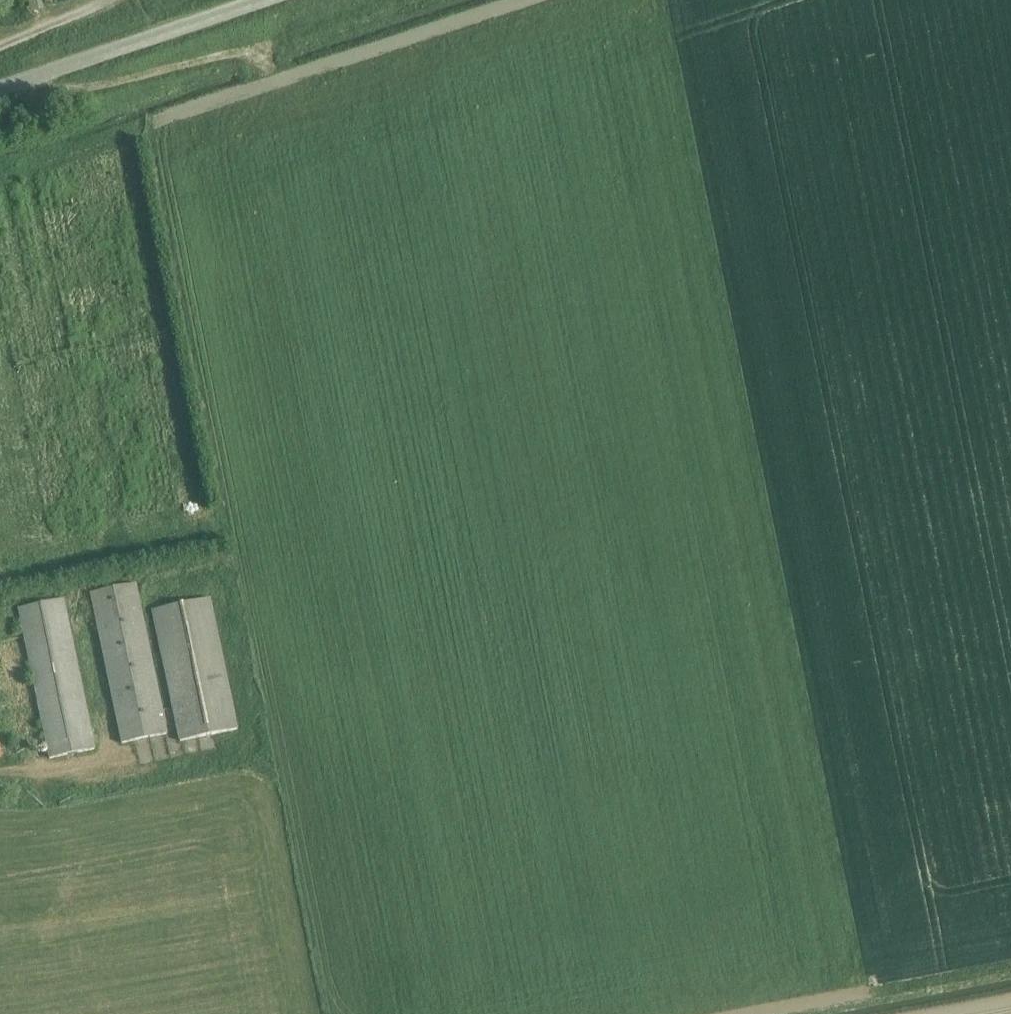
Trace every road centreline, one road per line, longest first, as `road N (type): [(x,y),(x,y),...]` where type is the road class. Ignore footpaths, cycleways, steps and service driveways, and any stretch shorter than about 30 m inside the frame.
road 1 (unclassified): [(0,88),(266,0)]
road 2 (track): [(0,775),(155,753)]

